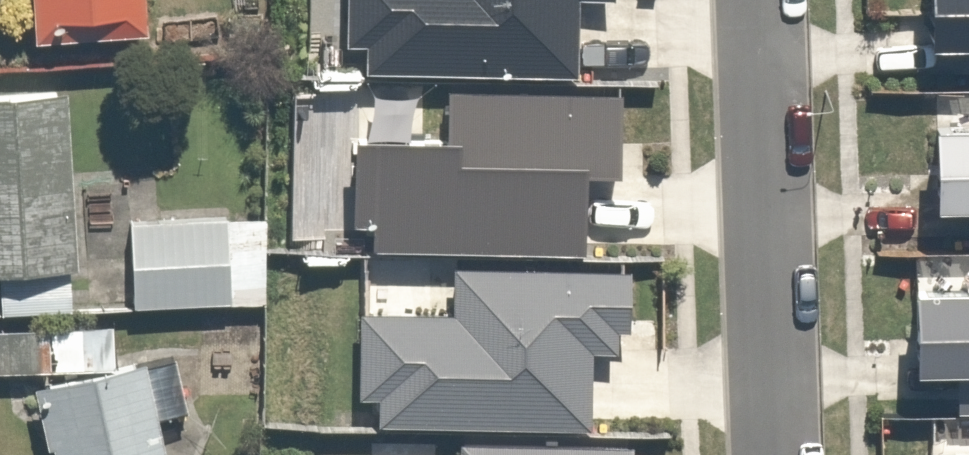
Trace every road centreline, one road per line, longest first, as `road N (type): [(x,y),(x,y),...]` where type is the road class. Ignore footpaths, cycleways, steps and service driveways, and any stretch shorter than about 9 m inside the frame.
road 1 (residential): [(773,454),(755,0)]

